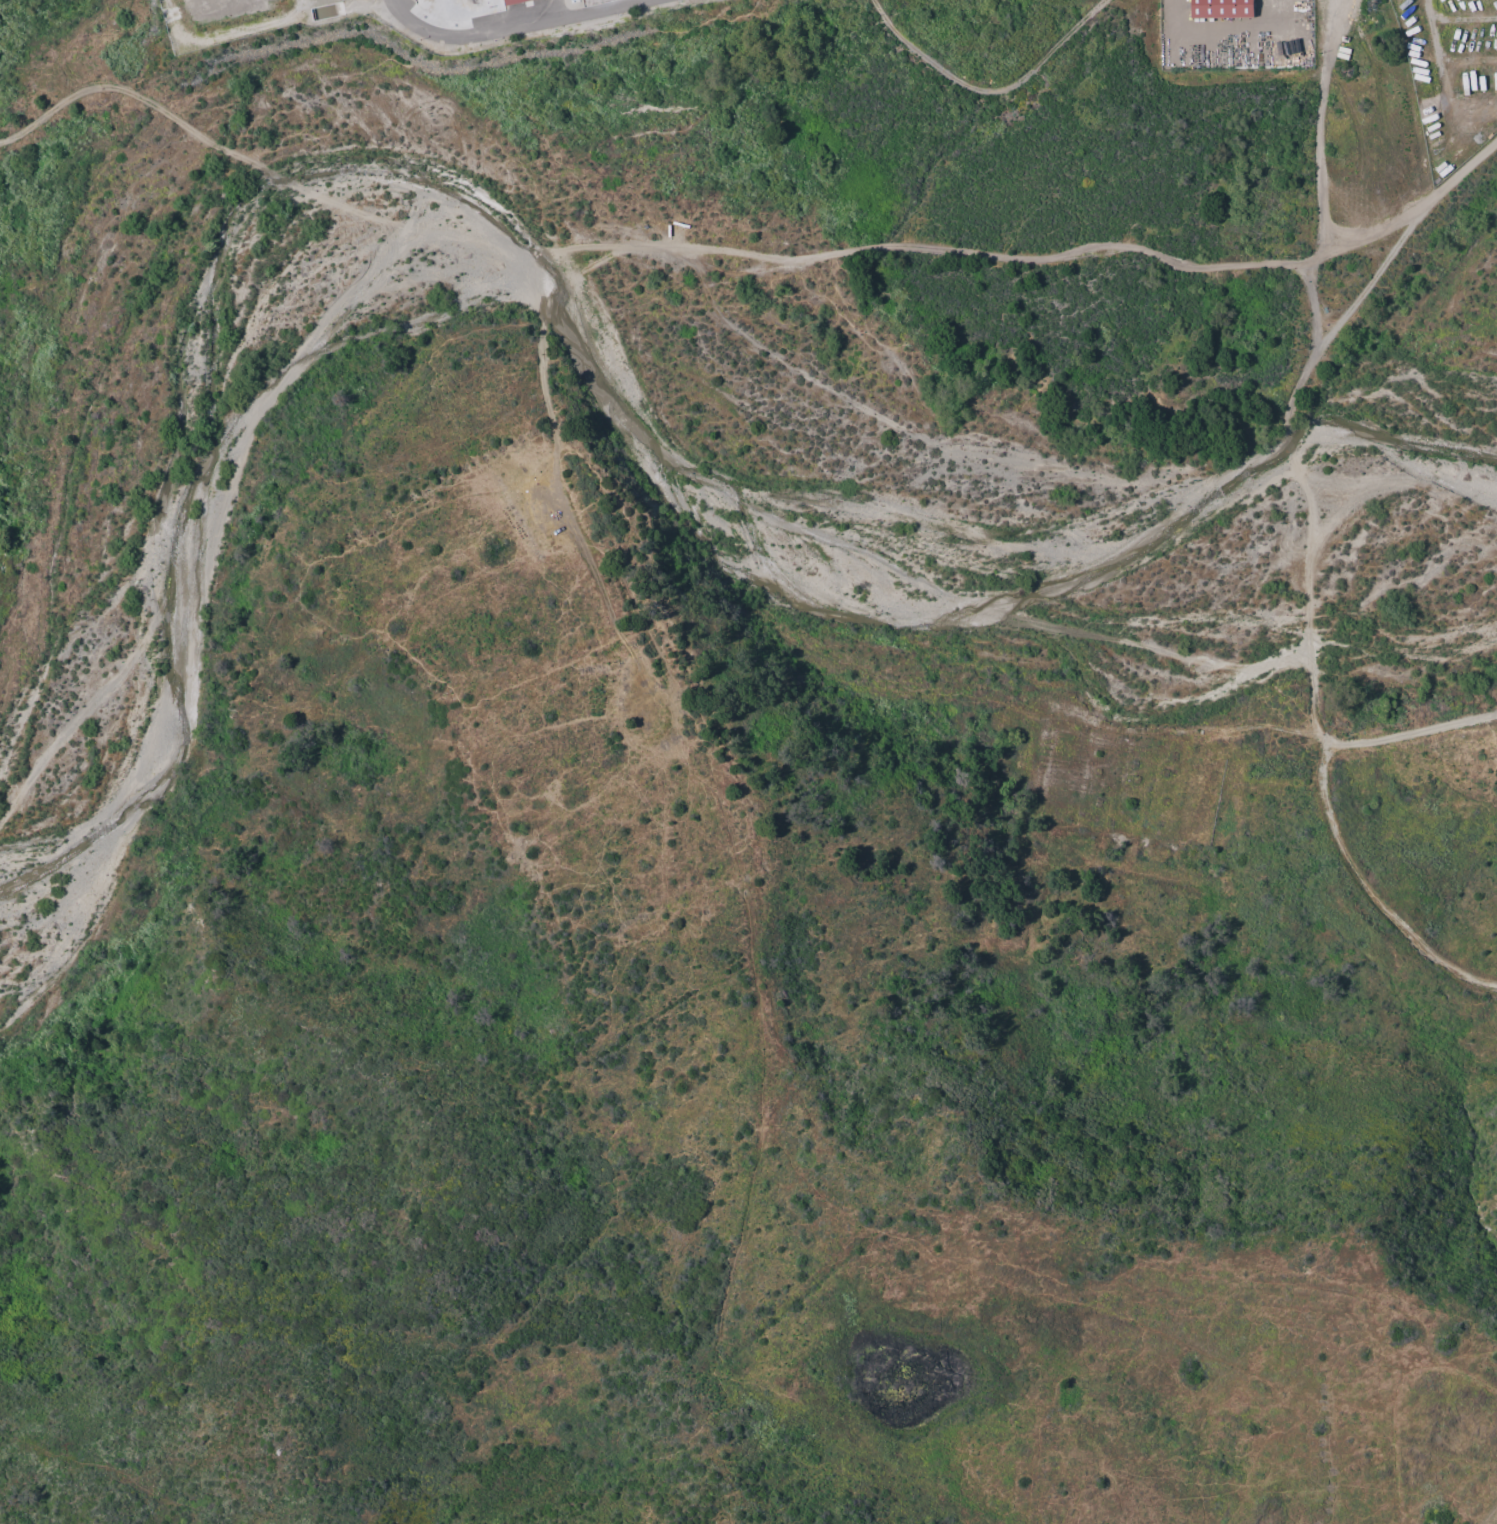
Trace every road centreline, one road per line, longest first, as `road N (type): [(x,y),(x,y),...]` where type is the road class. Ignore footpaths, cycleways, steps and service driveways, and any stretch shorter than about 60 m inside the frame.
road 1 (residential): [(1168,39),(1277,33),(1310,0)]

